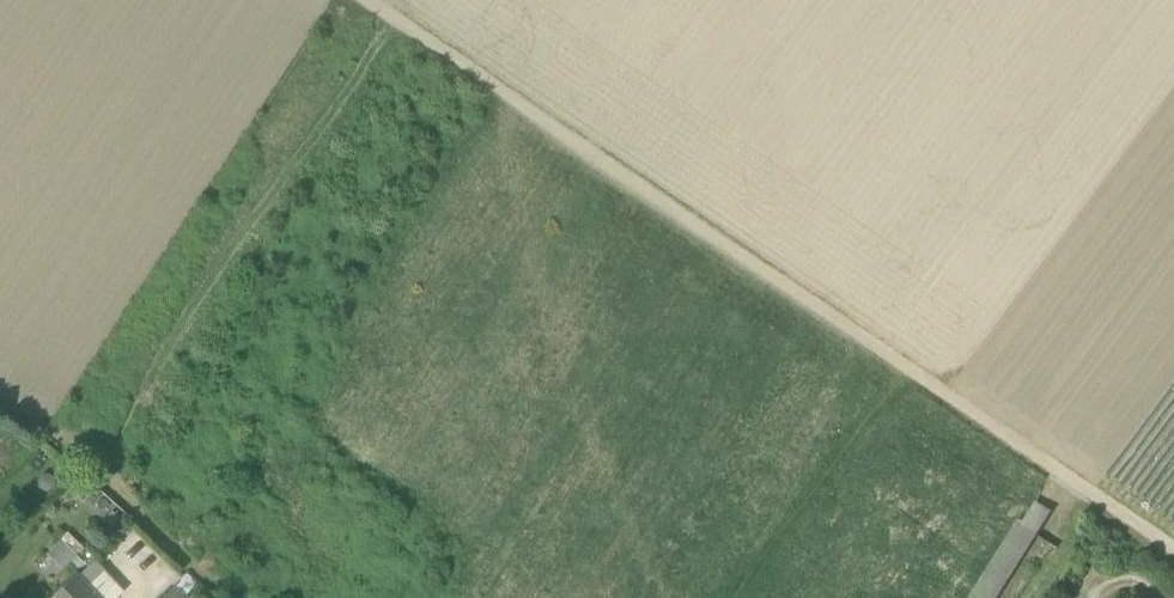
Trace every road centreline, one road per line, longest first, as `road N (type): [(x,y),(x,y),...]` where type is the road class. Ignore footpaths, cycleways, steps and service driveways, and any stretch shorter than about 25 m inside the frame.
road 1 (track): [(1173,550),(364,0)]

